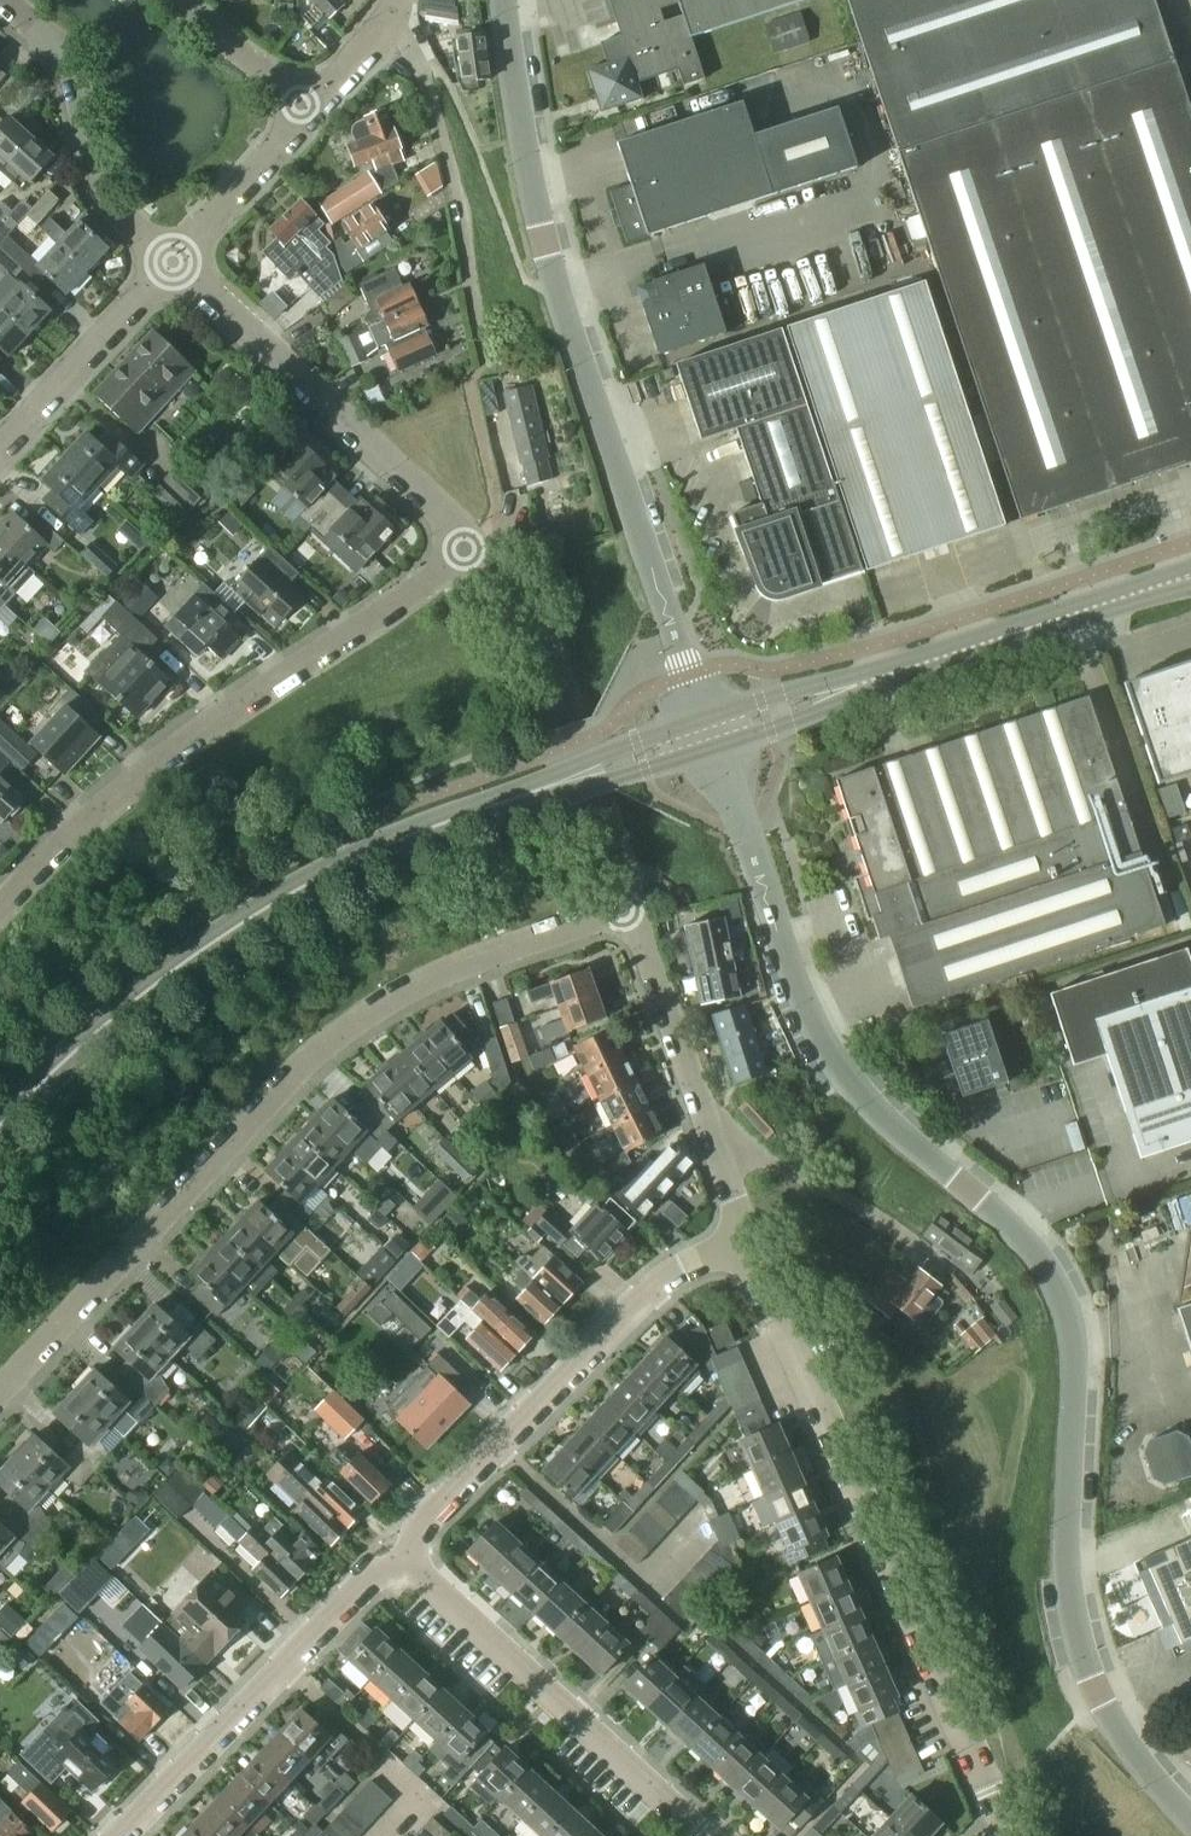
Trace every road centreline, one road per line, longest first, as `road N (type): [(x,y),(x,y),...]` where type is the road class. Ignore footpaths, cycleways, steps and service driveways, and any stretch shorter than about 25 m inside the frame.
road 1 (tertiary): [(1190,1821),(1129,1751),(1079,1657),(1066,1555),(1080,1373),(1063,1282),(1012,1217),(884,1118),(827,1057),(804,1015),(716,752)]
road 2 (residential): [(0,1387),(283,1082),(357,1022),(434,978),(631,907)]
road 3 (tertiary): [(704,716),(542,230),(504,0)]
road 4 (secondary): [(0,1126),(157,976),(273,899),(372,847),(577,776)]
road 5 (residential): [(1003,1835),(747,1235)]
road 6 (residential): [(0,903),(33,861),(137,771),(473,544)]
road 7 (residential): [(408,1562),(419,1524),(637,1296),(680,1264),(747,1235)]
road 8 (residential): [(473,544),(179,263)]
road 9 (residential): [(706,1835),(408,1562)]
road 10 (residential): [(631,907),(557,673),(473,544)]
road 11 (residential): [(121,1835),(370,1578),(408,1562)]
road 12 (secondary): [(848,689),(1190,576)]
road 13 (residential): [(485,353),(453,186),(397,13)]
road 14 (residential): [(747,1235),(631,907)]
road 15 (residential): [(0,3),(36,33),(58,67),(90,169),(179,263)]
road 16 (residential): [(0,452),(179,263)]
road 17 (residential): [(179,263),(306,113)]
road 18 (residential): [(306,113),(175,0)]
road 19 (secondary): [(716,752),(818,714),(848,689)]
road 20 (secondary): [(848,689),(805,688),(704,716)]
road 21 (secondary): [(577,776),(614,779),(716,752)]
road 22 (secondary): [(704,716),(602,756),(577,776)]
road 23 (residential): [(306,113),(363,60),(397,13)]

